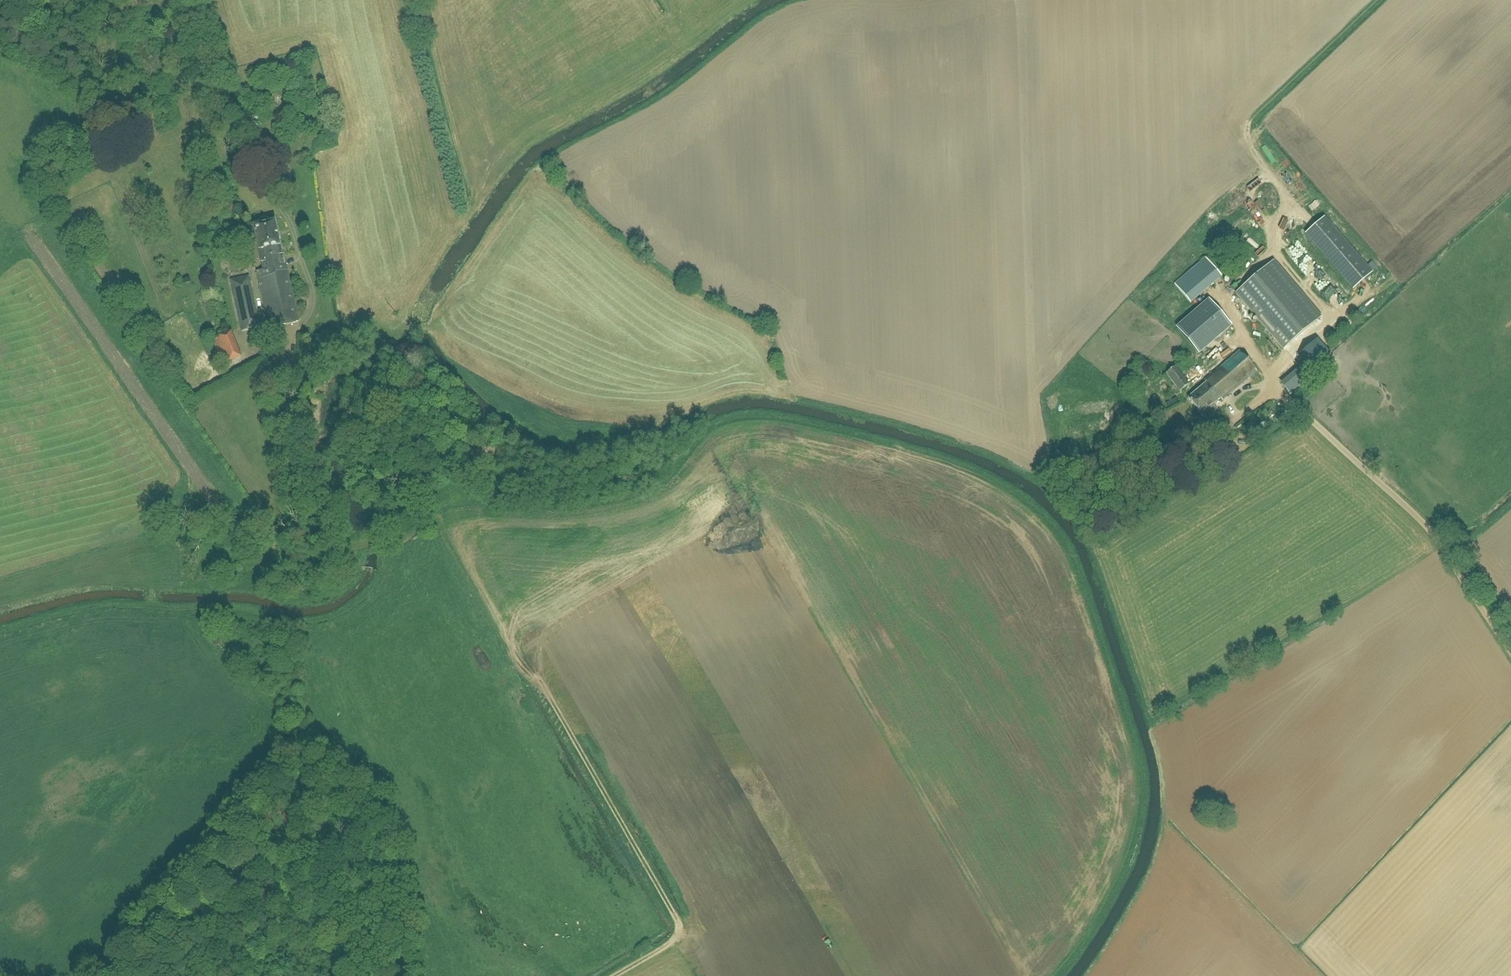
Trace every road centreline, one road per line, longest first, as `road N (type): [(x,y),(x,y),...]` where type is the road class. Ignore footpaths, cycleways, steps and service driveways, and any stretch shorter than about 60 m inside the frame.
road 1 (unclassified): [(1510,652),(1441,539),(1305,415)]

